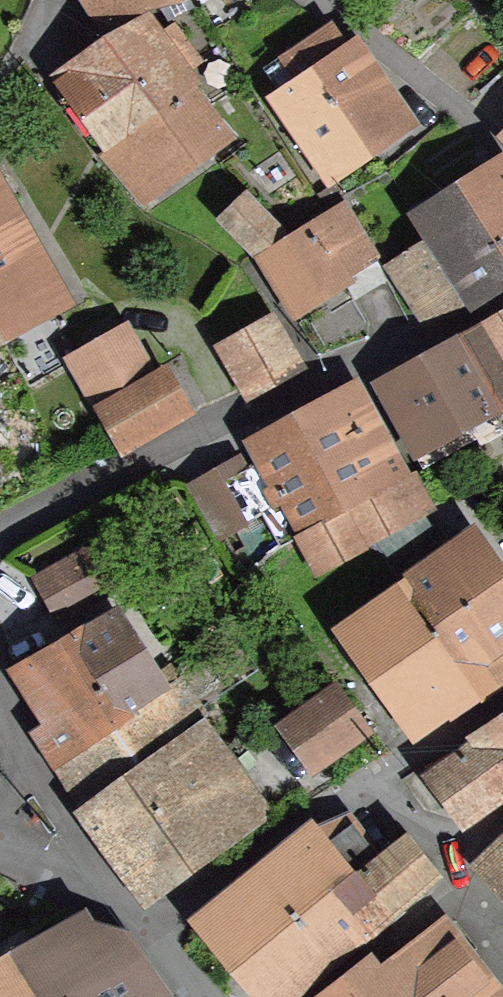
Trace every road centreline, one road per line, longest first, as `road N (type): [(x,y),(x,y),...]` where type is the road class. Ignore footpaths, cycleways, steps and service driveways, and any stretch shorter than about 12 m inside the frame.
road 1 (residential): [(0,525),(145,473),(502,302)]
road 2 (residential): [(145,934),(317,807),(377,797)]
road 3 (residential): [(303,0),(482,132),(502,158)]
road 4 (residential): [(16,785),(145,934)]
road 5 (residential): [(377,797),(450,862),(502,824)]
road 6 (residential): [(0,878),(145,934)]
road 7 (residential): [(377,797),(502,707)]

